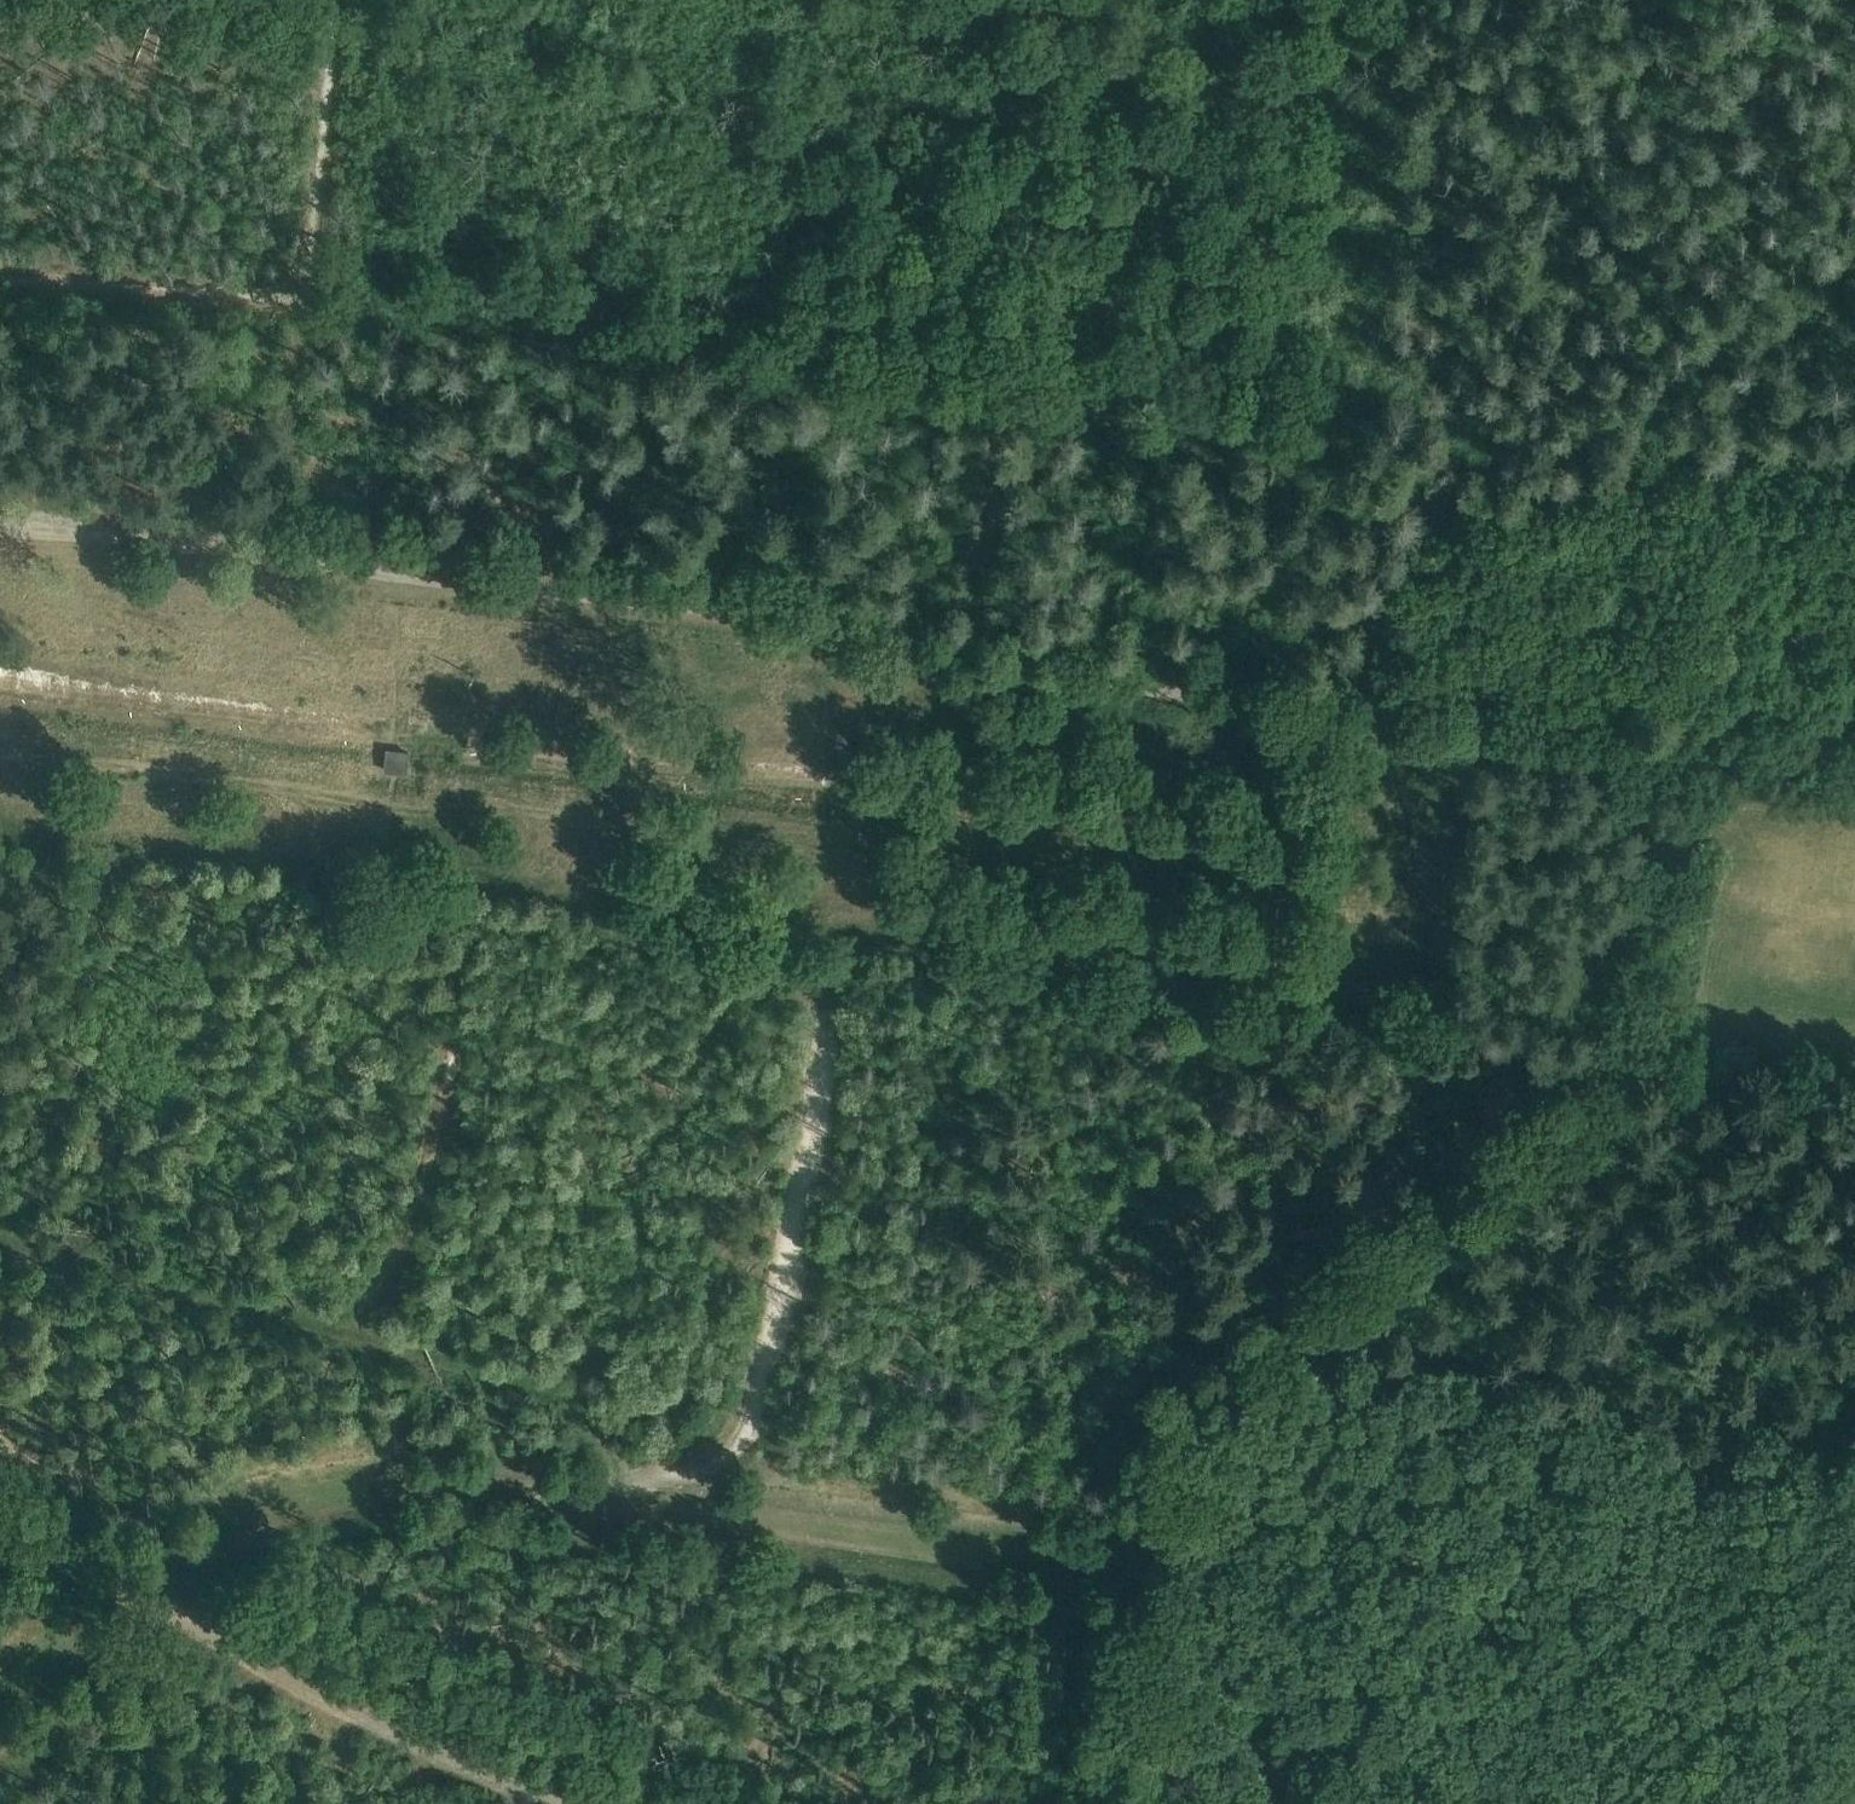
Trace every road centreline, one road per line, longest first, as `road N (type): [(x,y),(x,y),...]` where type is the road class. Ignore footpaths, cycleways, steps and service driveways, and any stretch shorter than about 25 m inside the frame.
road 1 (track): [(547,1803),(0,1539)]
road 2 (track): [(0,1786),(187,1630)]

